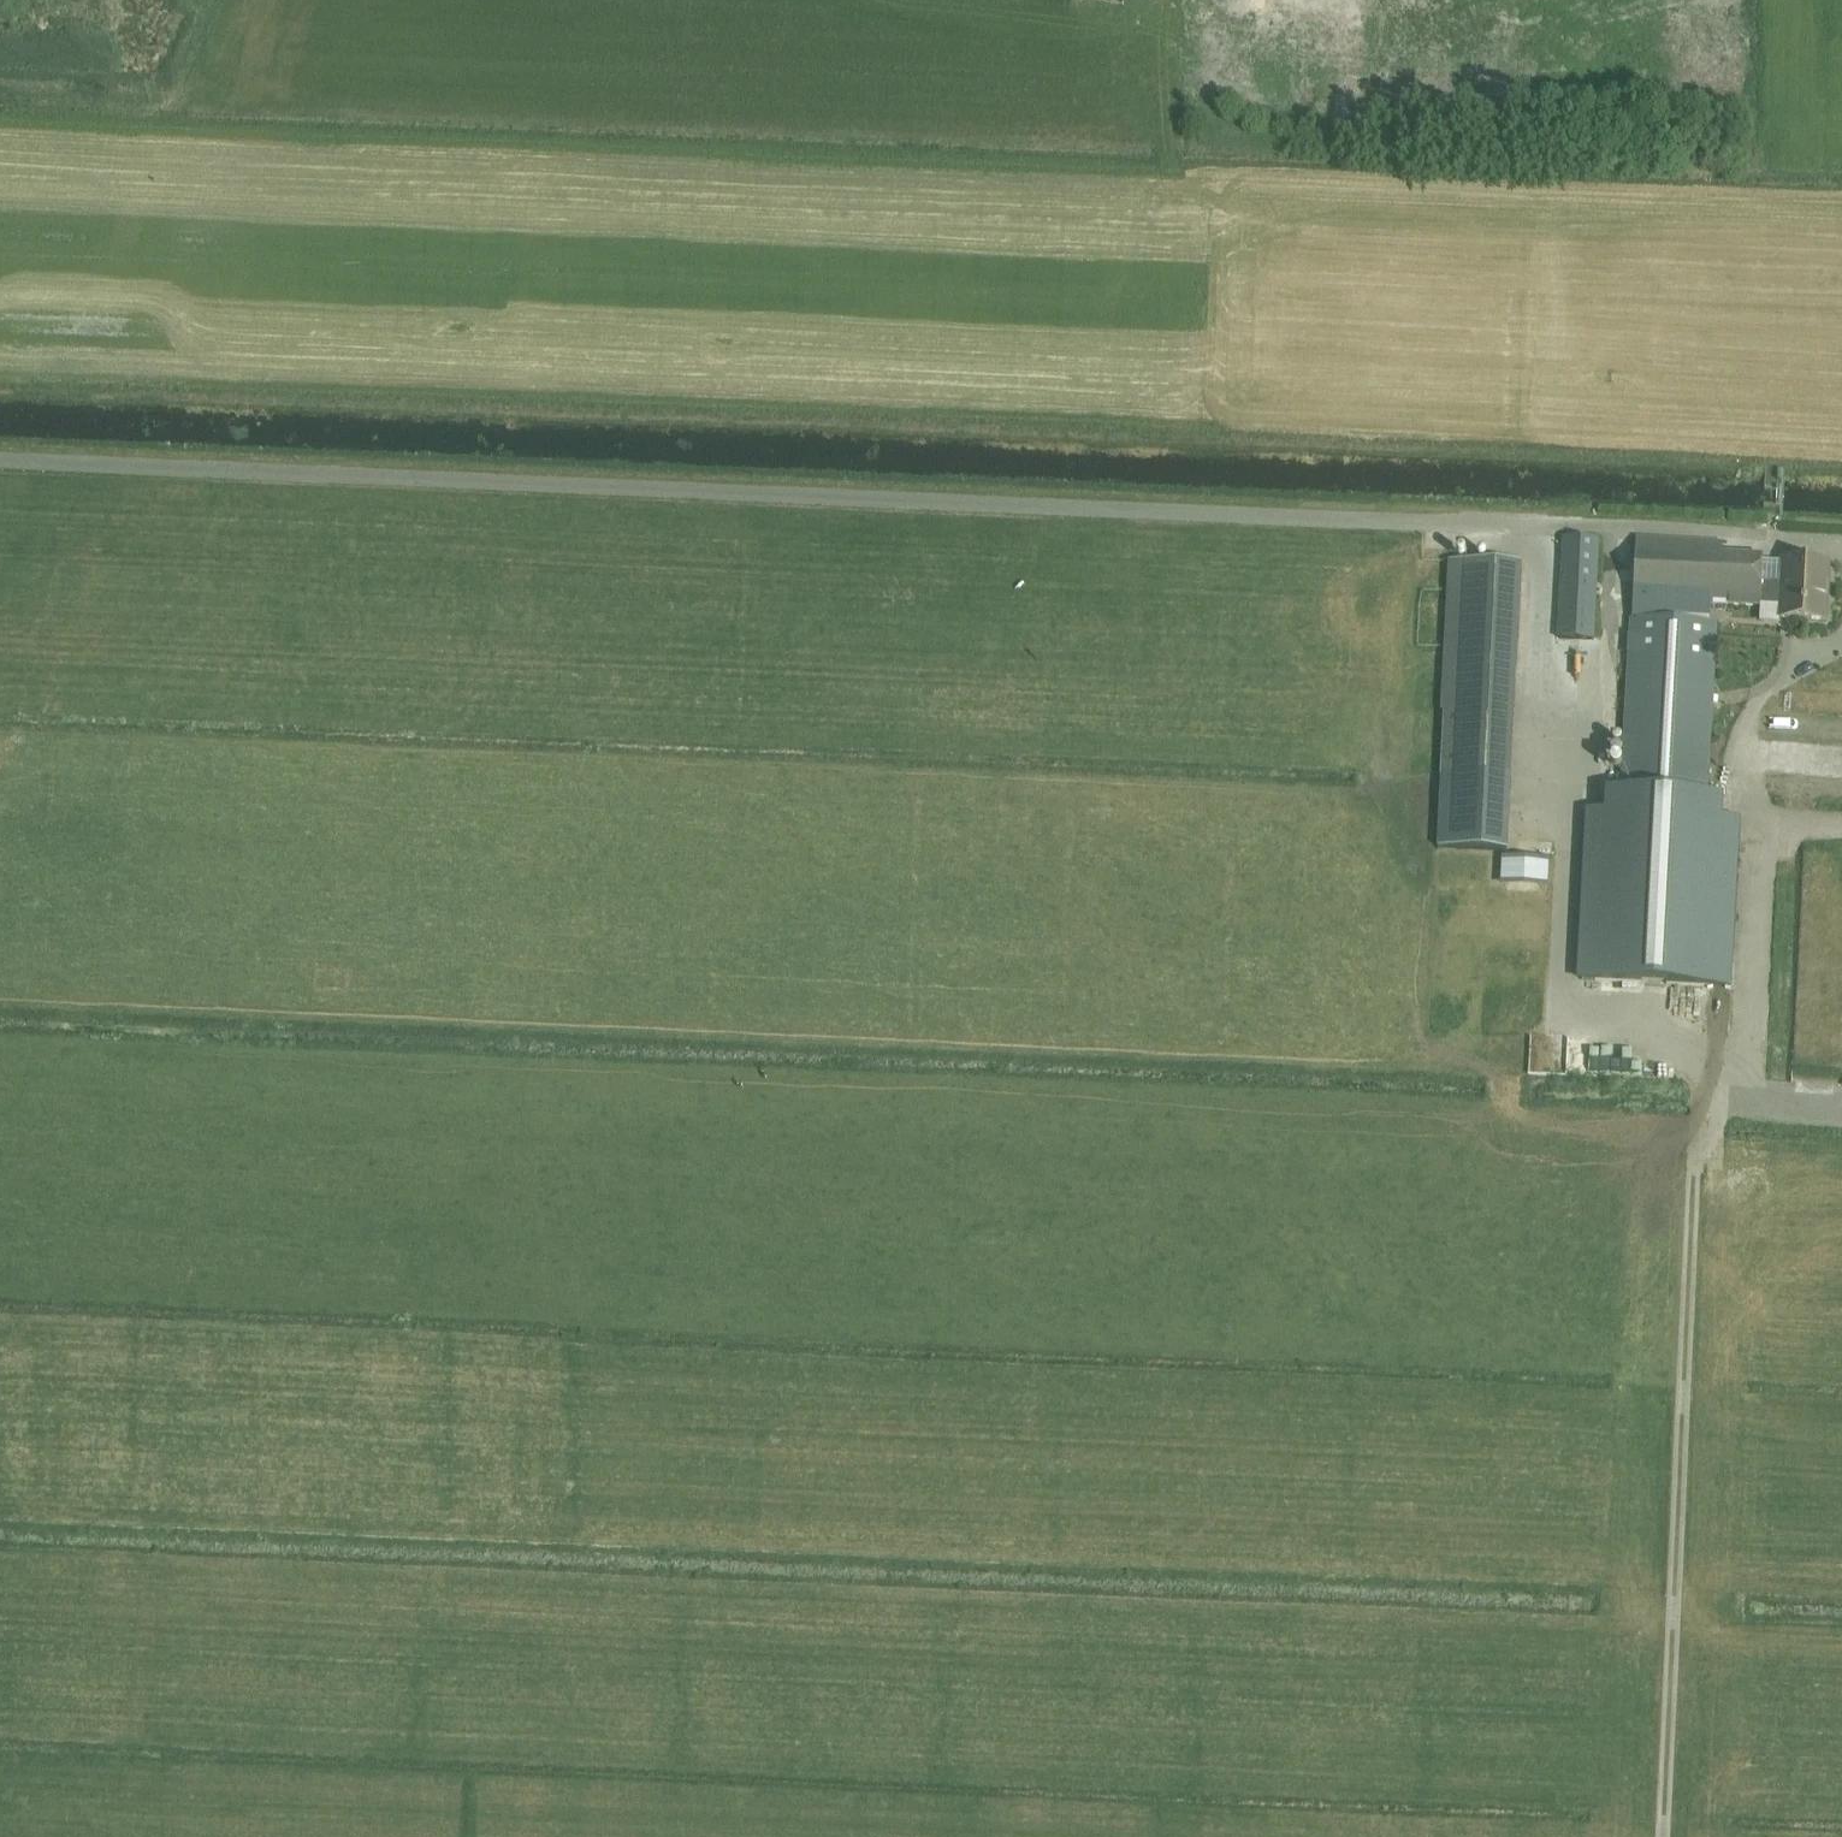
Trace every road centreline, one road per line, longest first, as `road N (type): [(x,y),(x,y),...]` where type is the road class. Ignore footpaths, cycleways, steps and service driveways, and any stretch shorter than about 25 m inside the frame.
road 1 (track): [(1662,1836),(1684,1339),(1708,1087)]

